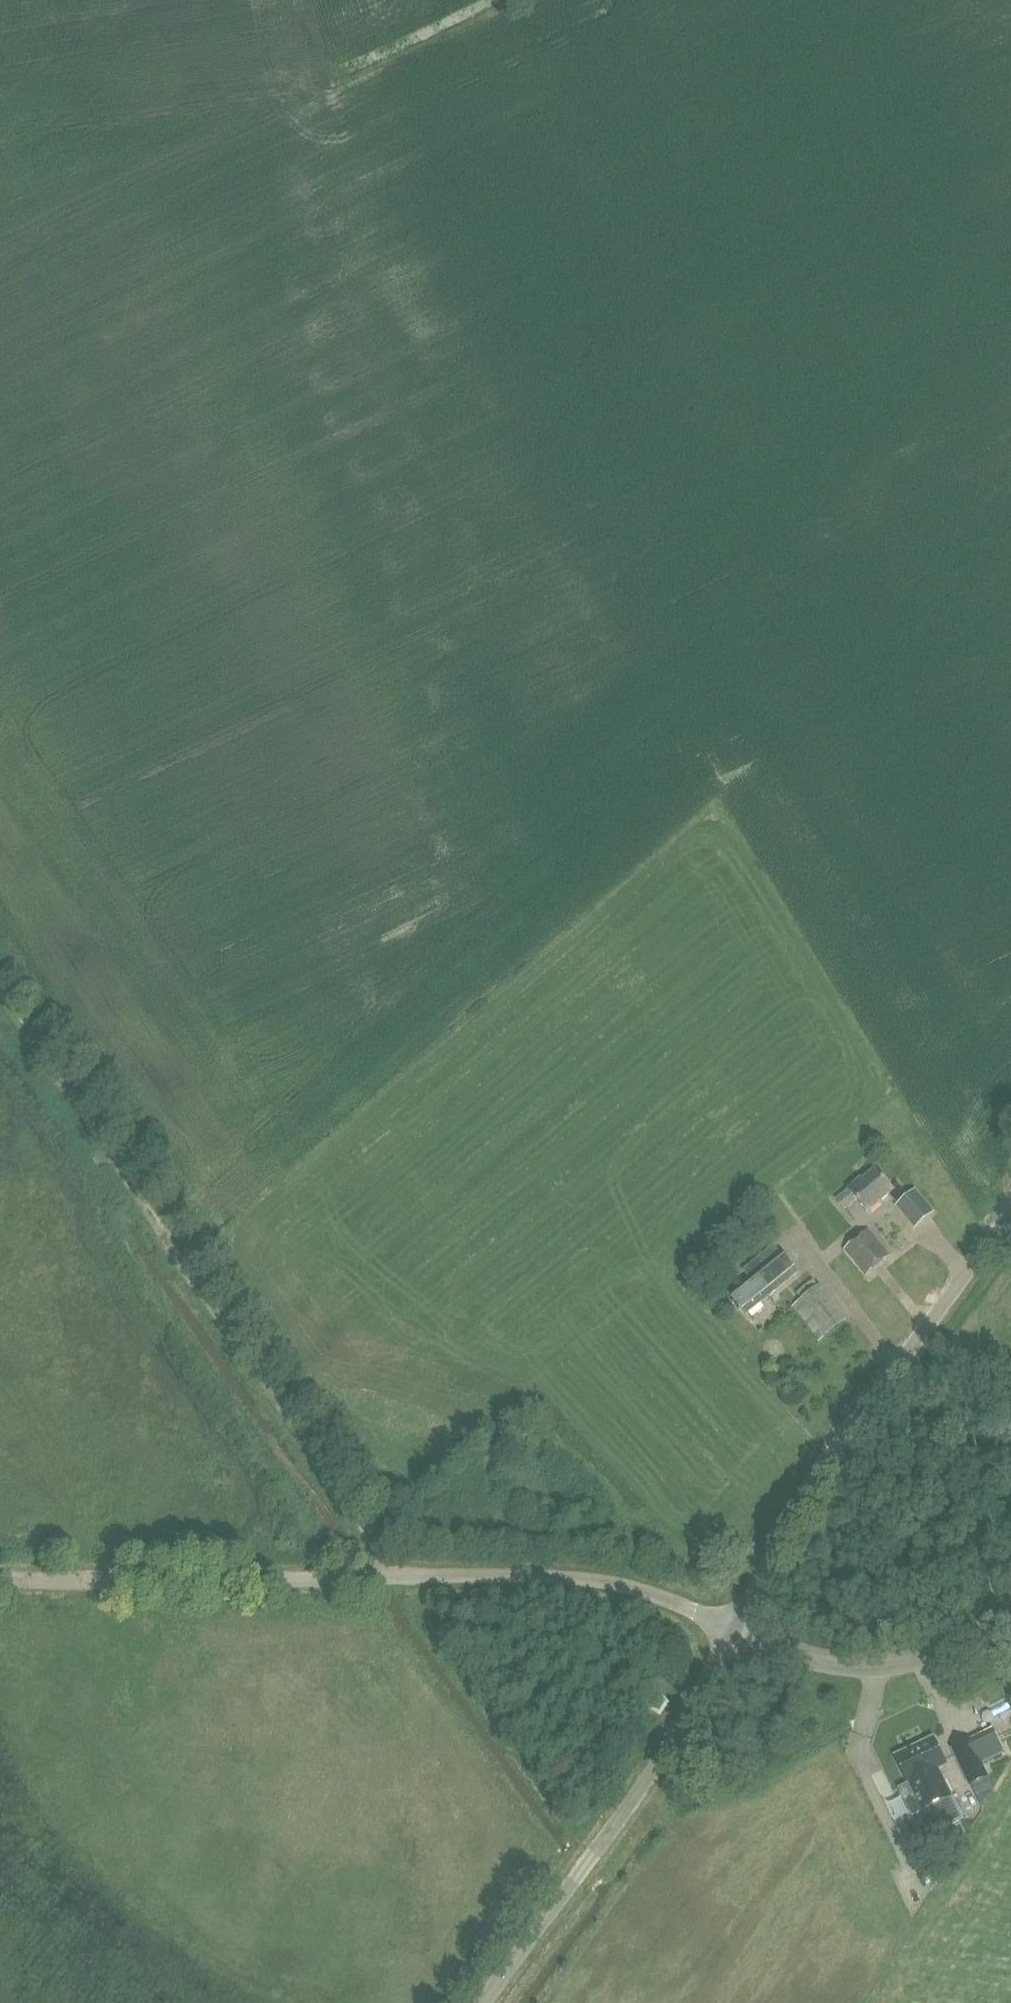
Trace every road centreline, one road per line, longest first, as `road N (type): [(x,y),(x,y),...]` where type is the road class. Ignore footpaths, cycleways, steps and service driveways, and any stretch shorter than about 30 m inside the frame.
road 1 (track): [(396,1579),(0,1005)]
road 2 (unclassified): [(736,1628),(827,1459),(1010,1213)]
road 3 (unclassified): [(480,2002),(688,1720),(736,1628)]
road 4 (track): [(396,1579),(0,1581)]
road 5 (track): [(736,1628),(603,1583),(396,1579)]
road 6 (unclassified): [(736,1628),(816,1662),(868,1669),(928,1658),(1010,1620)]

